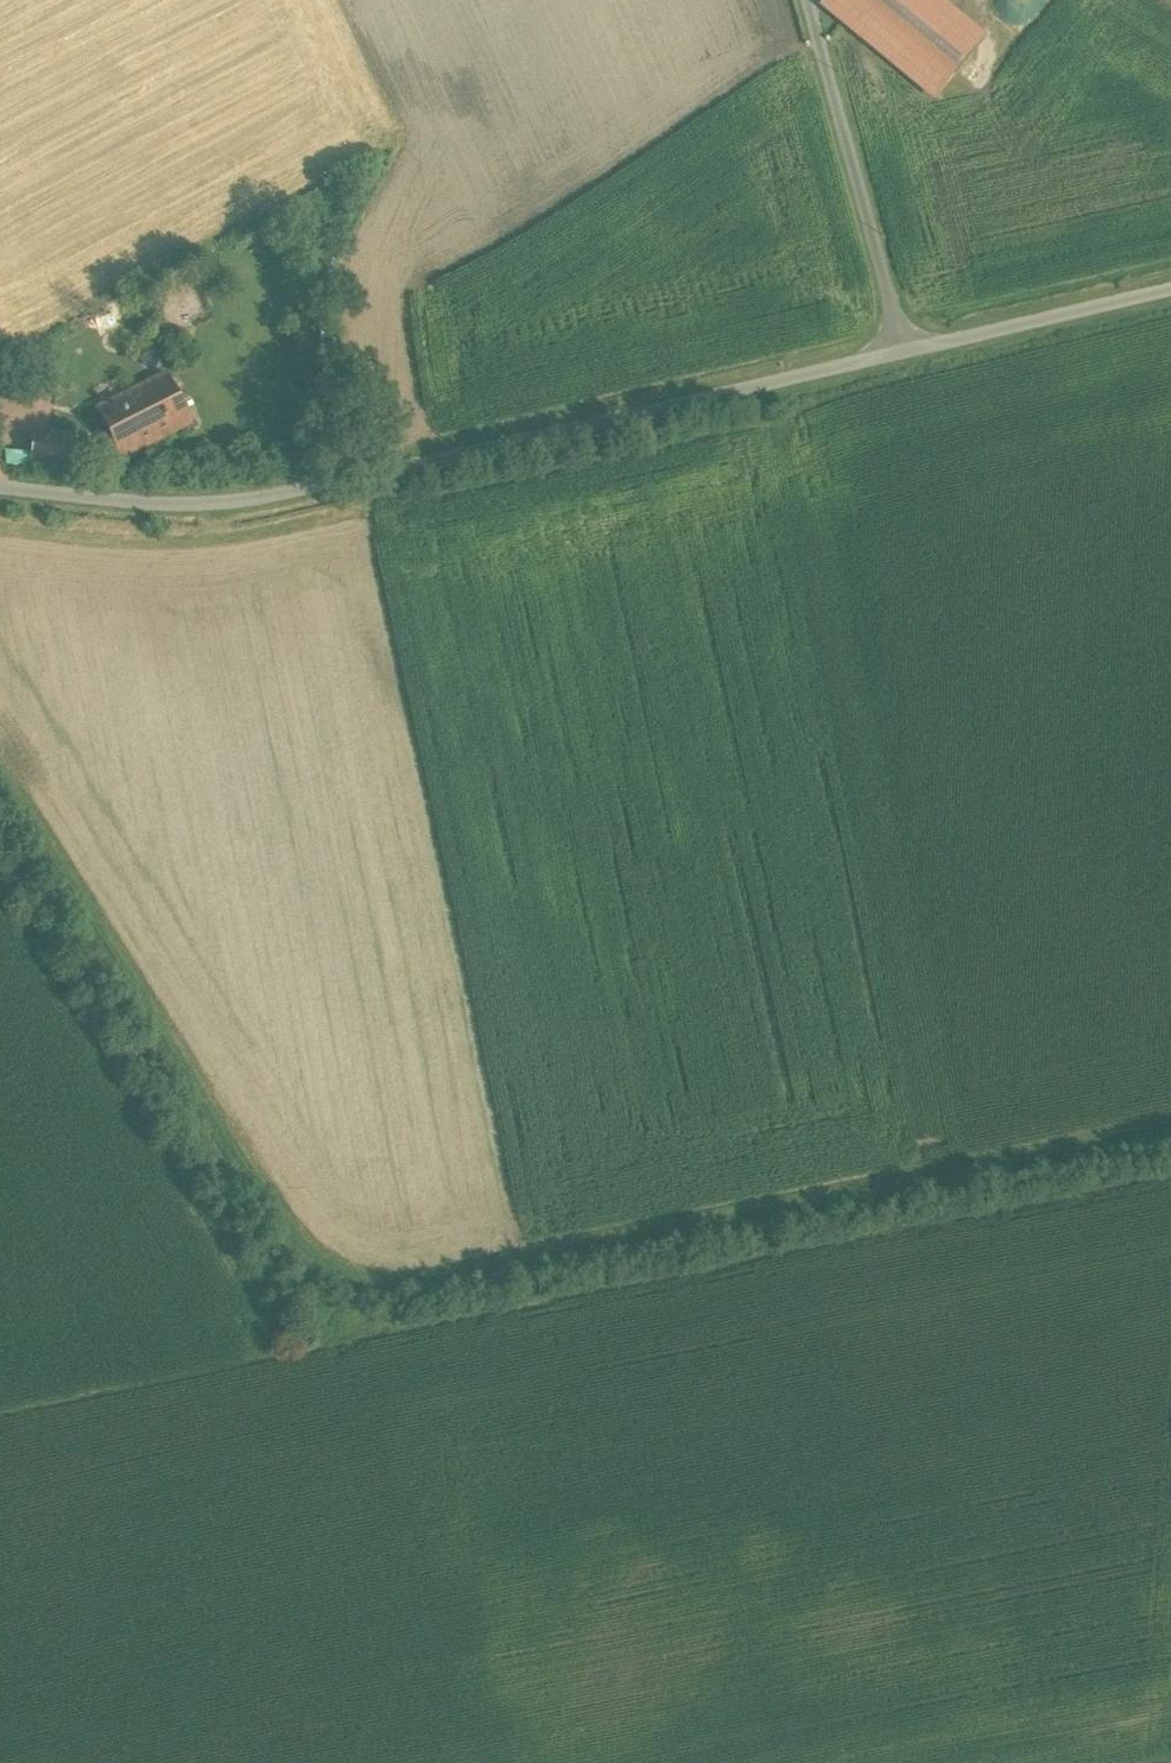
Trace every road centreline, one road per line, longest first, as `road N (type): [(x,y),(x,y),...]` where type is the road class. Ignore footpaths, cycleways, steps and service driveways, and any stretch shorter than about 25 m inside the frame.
road 1 (unclassified): [(1170,291),(271,495),(184,505),(0,487)]

